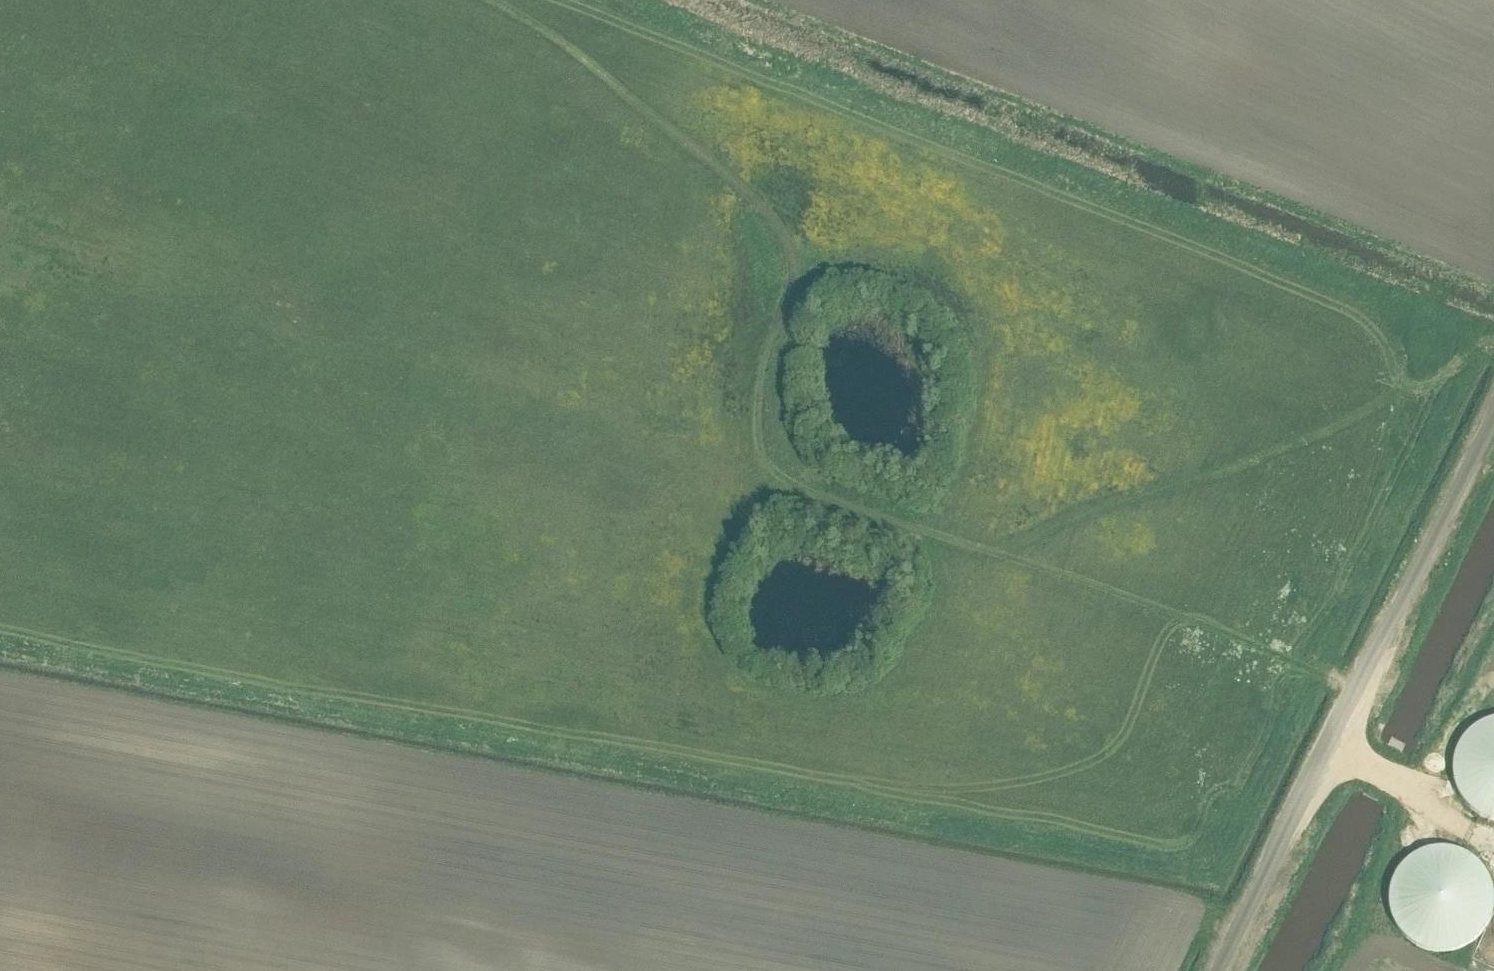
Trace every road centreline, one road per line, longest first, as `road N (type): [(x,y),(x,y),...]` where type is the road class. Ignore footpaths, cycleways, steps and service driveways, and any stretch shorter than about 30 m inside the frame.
road 1 (unclassified): [(1218,970),(1493,417)]

